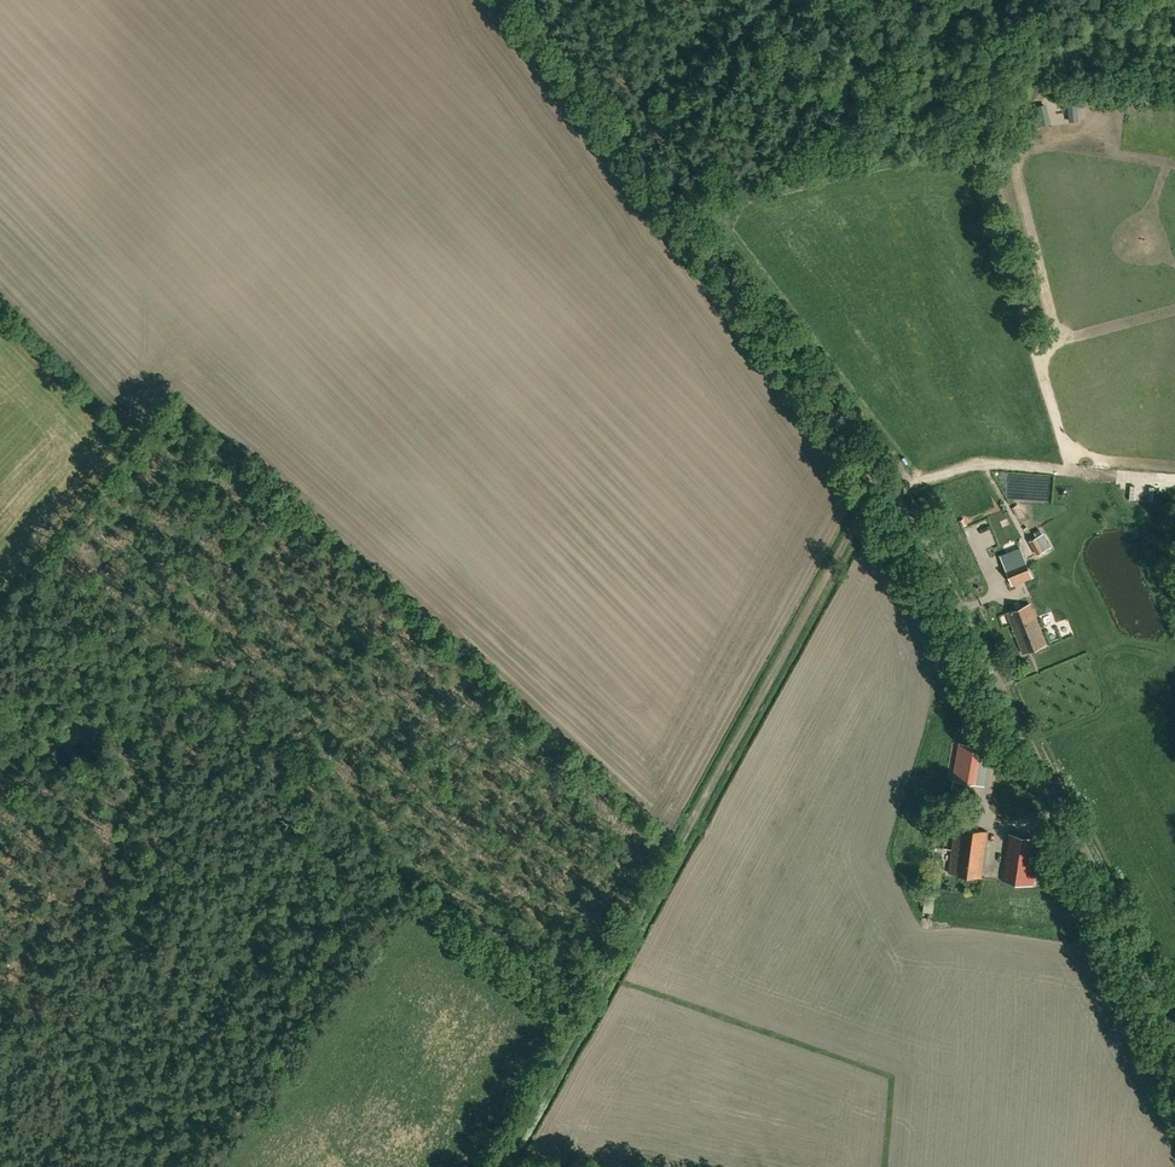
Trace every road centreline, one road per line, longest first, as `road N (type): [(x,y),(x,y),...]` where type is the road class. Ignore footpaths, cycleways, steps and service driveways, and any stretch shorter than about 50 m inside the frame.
road 1 (unclassified): [(1174,1030),(926,543),(521,0)]
road 2 (track): [(883,479),(499,1166)]

